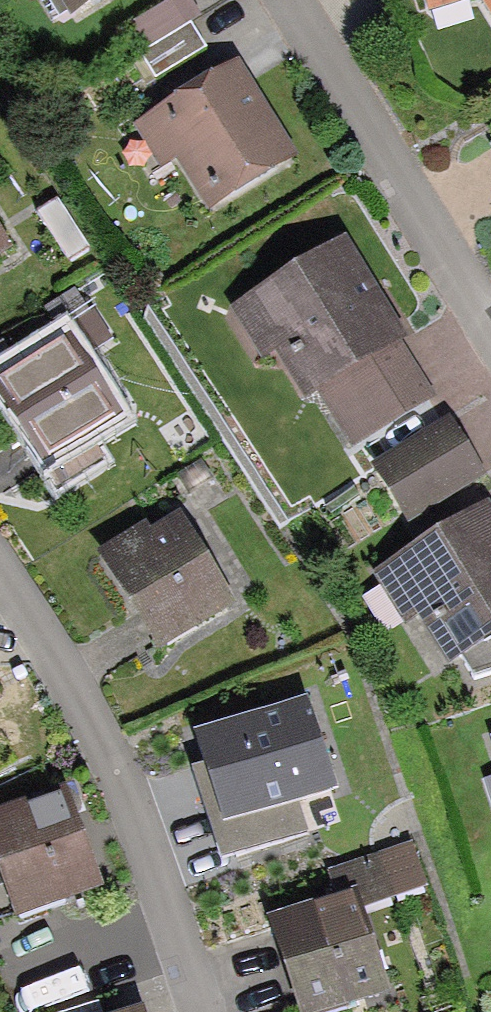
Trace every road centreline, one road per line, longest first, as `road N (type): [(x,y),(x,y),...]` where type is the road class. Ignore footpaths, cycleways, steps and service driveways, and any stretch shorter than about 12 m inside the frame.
road 1 (residential): [(199,1011),(146,850),(75,706),(0,587)]
road 2 (residential): [(490,334),(283,0)]

